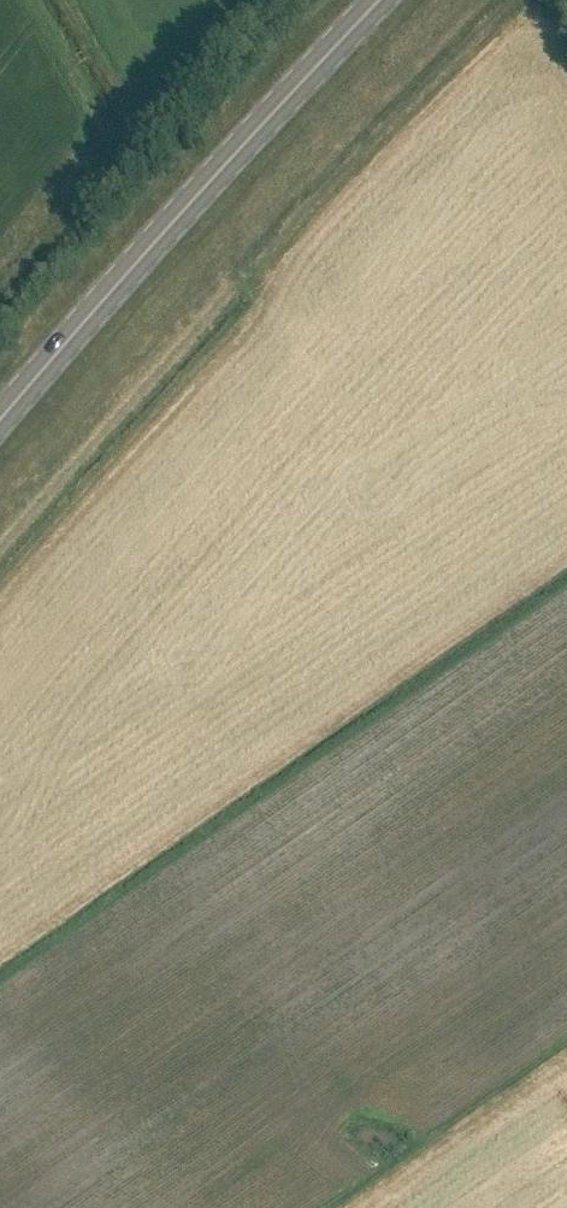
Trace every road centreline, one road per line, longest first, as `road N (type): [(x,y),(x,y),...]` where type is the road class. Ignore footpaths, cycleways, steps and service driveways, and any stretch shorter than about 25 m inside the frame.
road 1 (primary): [(0,419),(380,0)]

